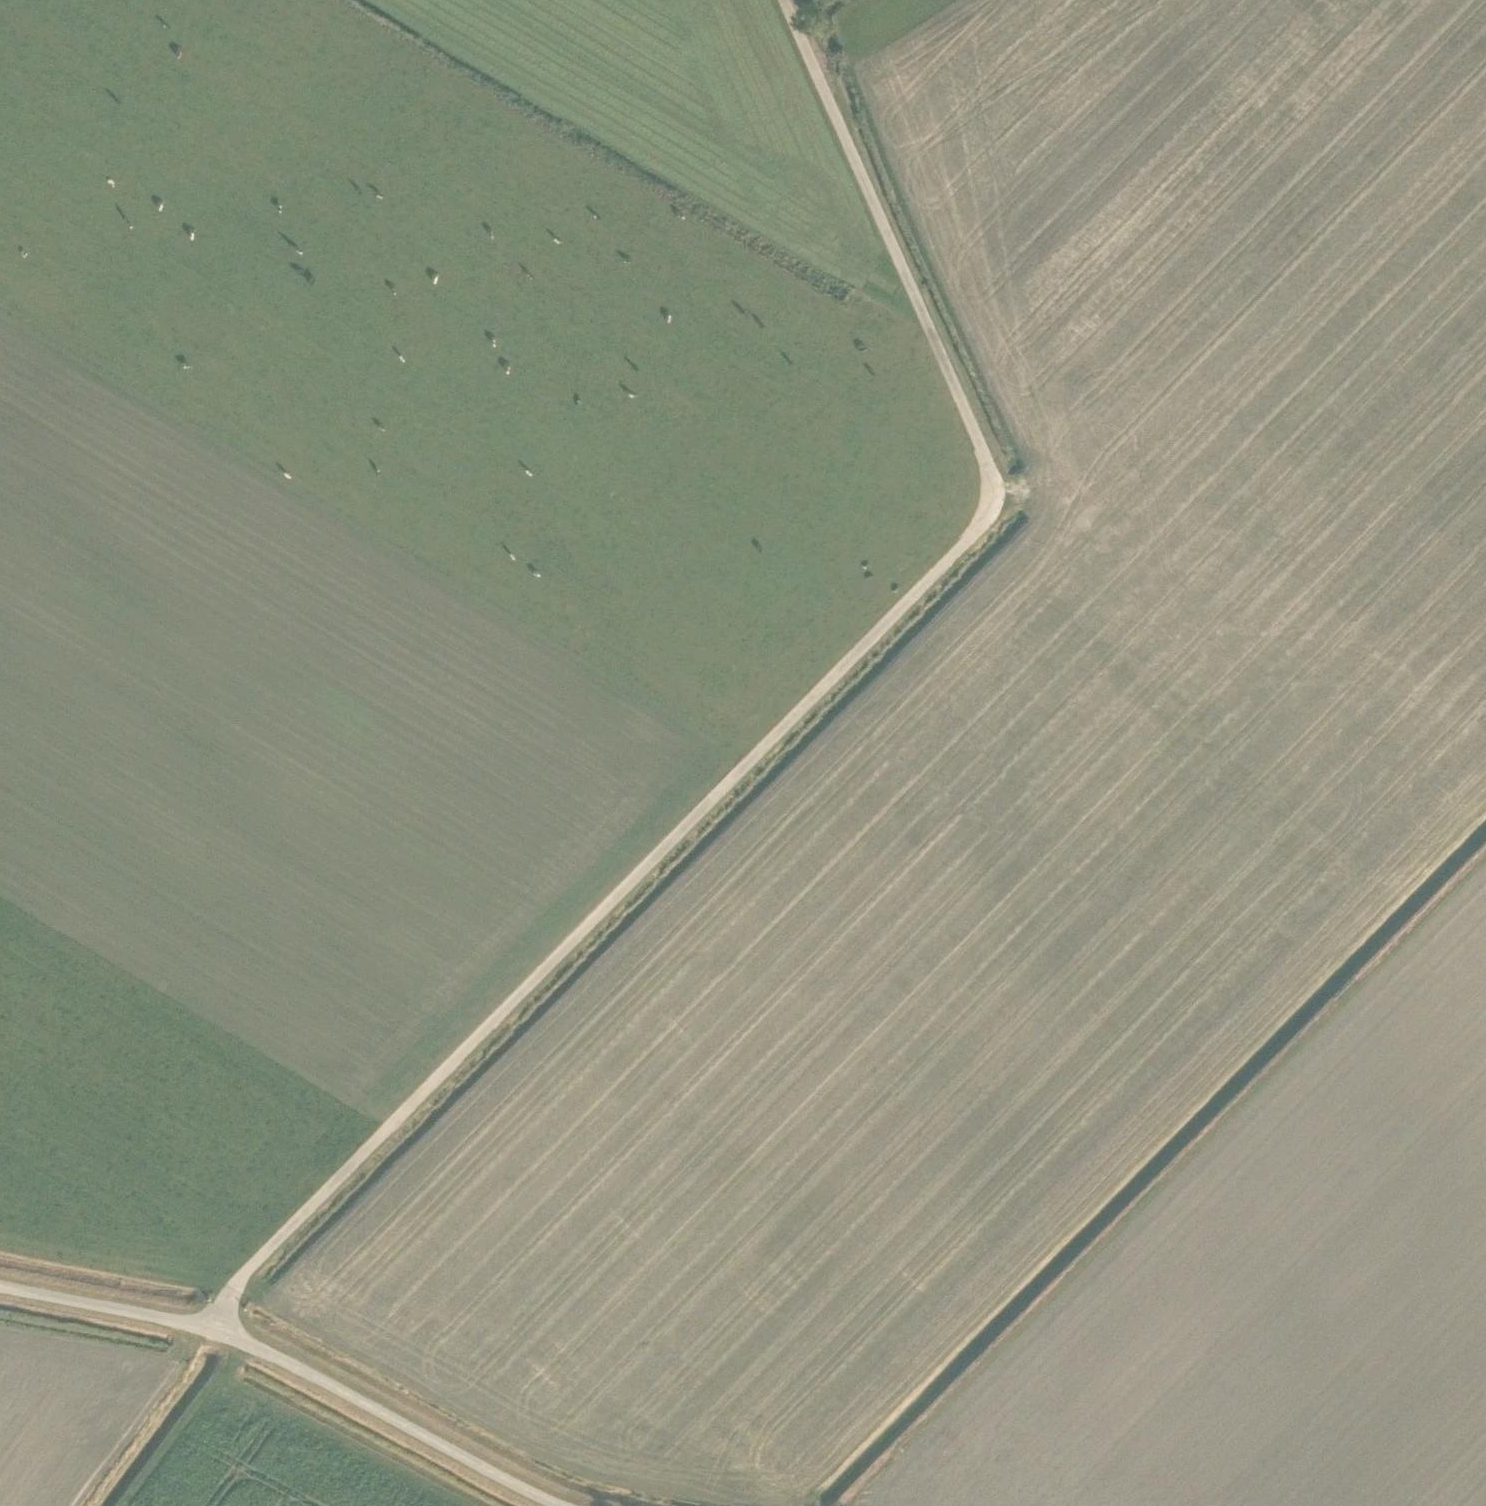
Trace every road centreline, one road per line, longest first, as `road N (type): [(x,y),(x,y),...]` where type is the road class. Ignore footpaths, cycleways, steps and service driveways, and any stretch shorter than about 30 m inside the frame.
road 1 (unclassified): [(561,1505),(222,1329),(0,1284)]

